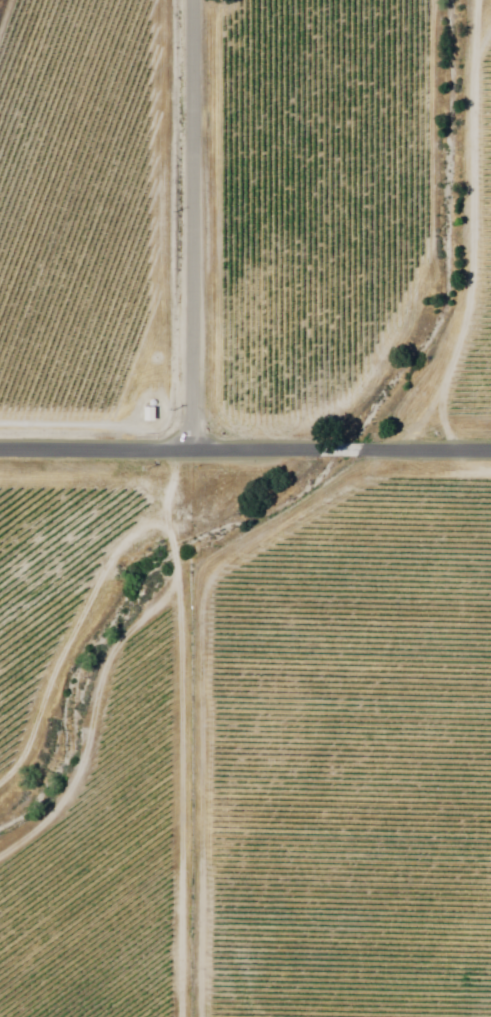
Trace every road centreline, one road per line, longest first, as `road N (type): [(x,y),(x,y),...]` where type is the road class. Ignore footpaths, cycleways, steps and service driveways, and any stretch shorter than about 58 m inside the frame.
road 1 (residential): [(190,448),(190,0)]
road 2 (residential): [(326,450),(0,447)]
road 3 (residential): [(490,451),(363,451)]

